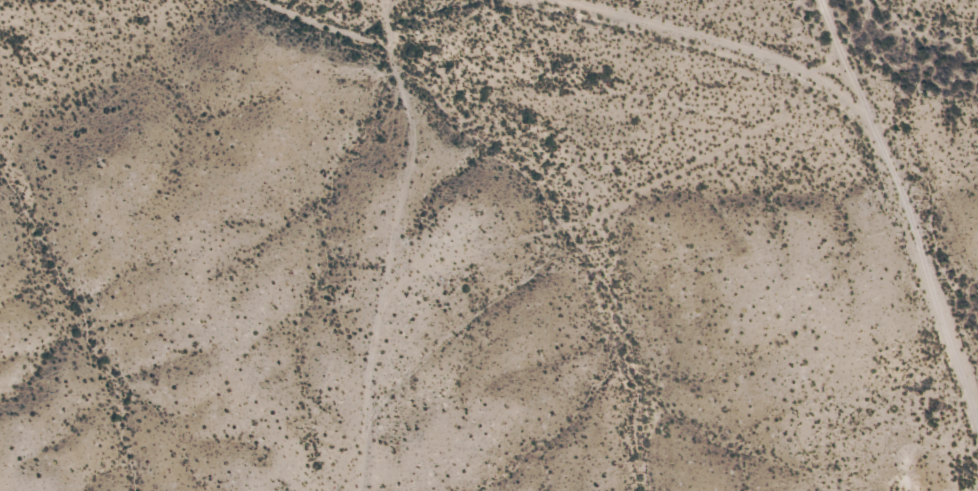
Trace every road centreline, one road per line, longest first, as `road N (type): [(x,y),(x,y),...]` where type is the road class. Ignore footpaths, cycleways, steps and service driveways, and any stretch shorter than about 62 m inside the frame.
road 1 (tertiary): [(977,407),(904,191),(822,0)]

